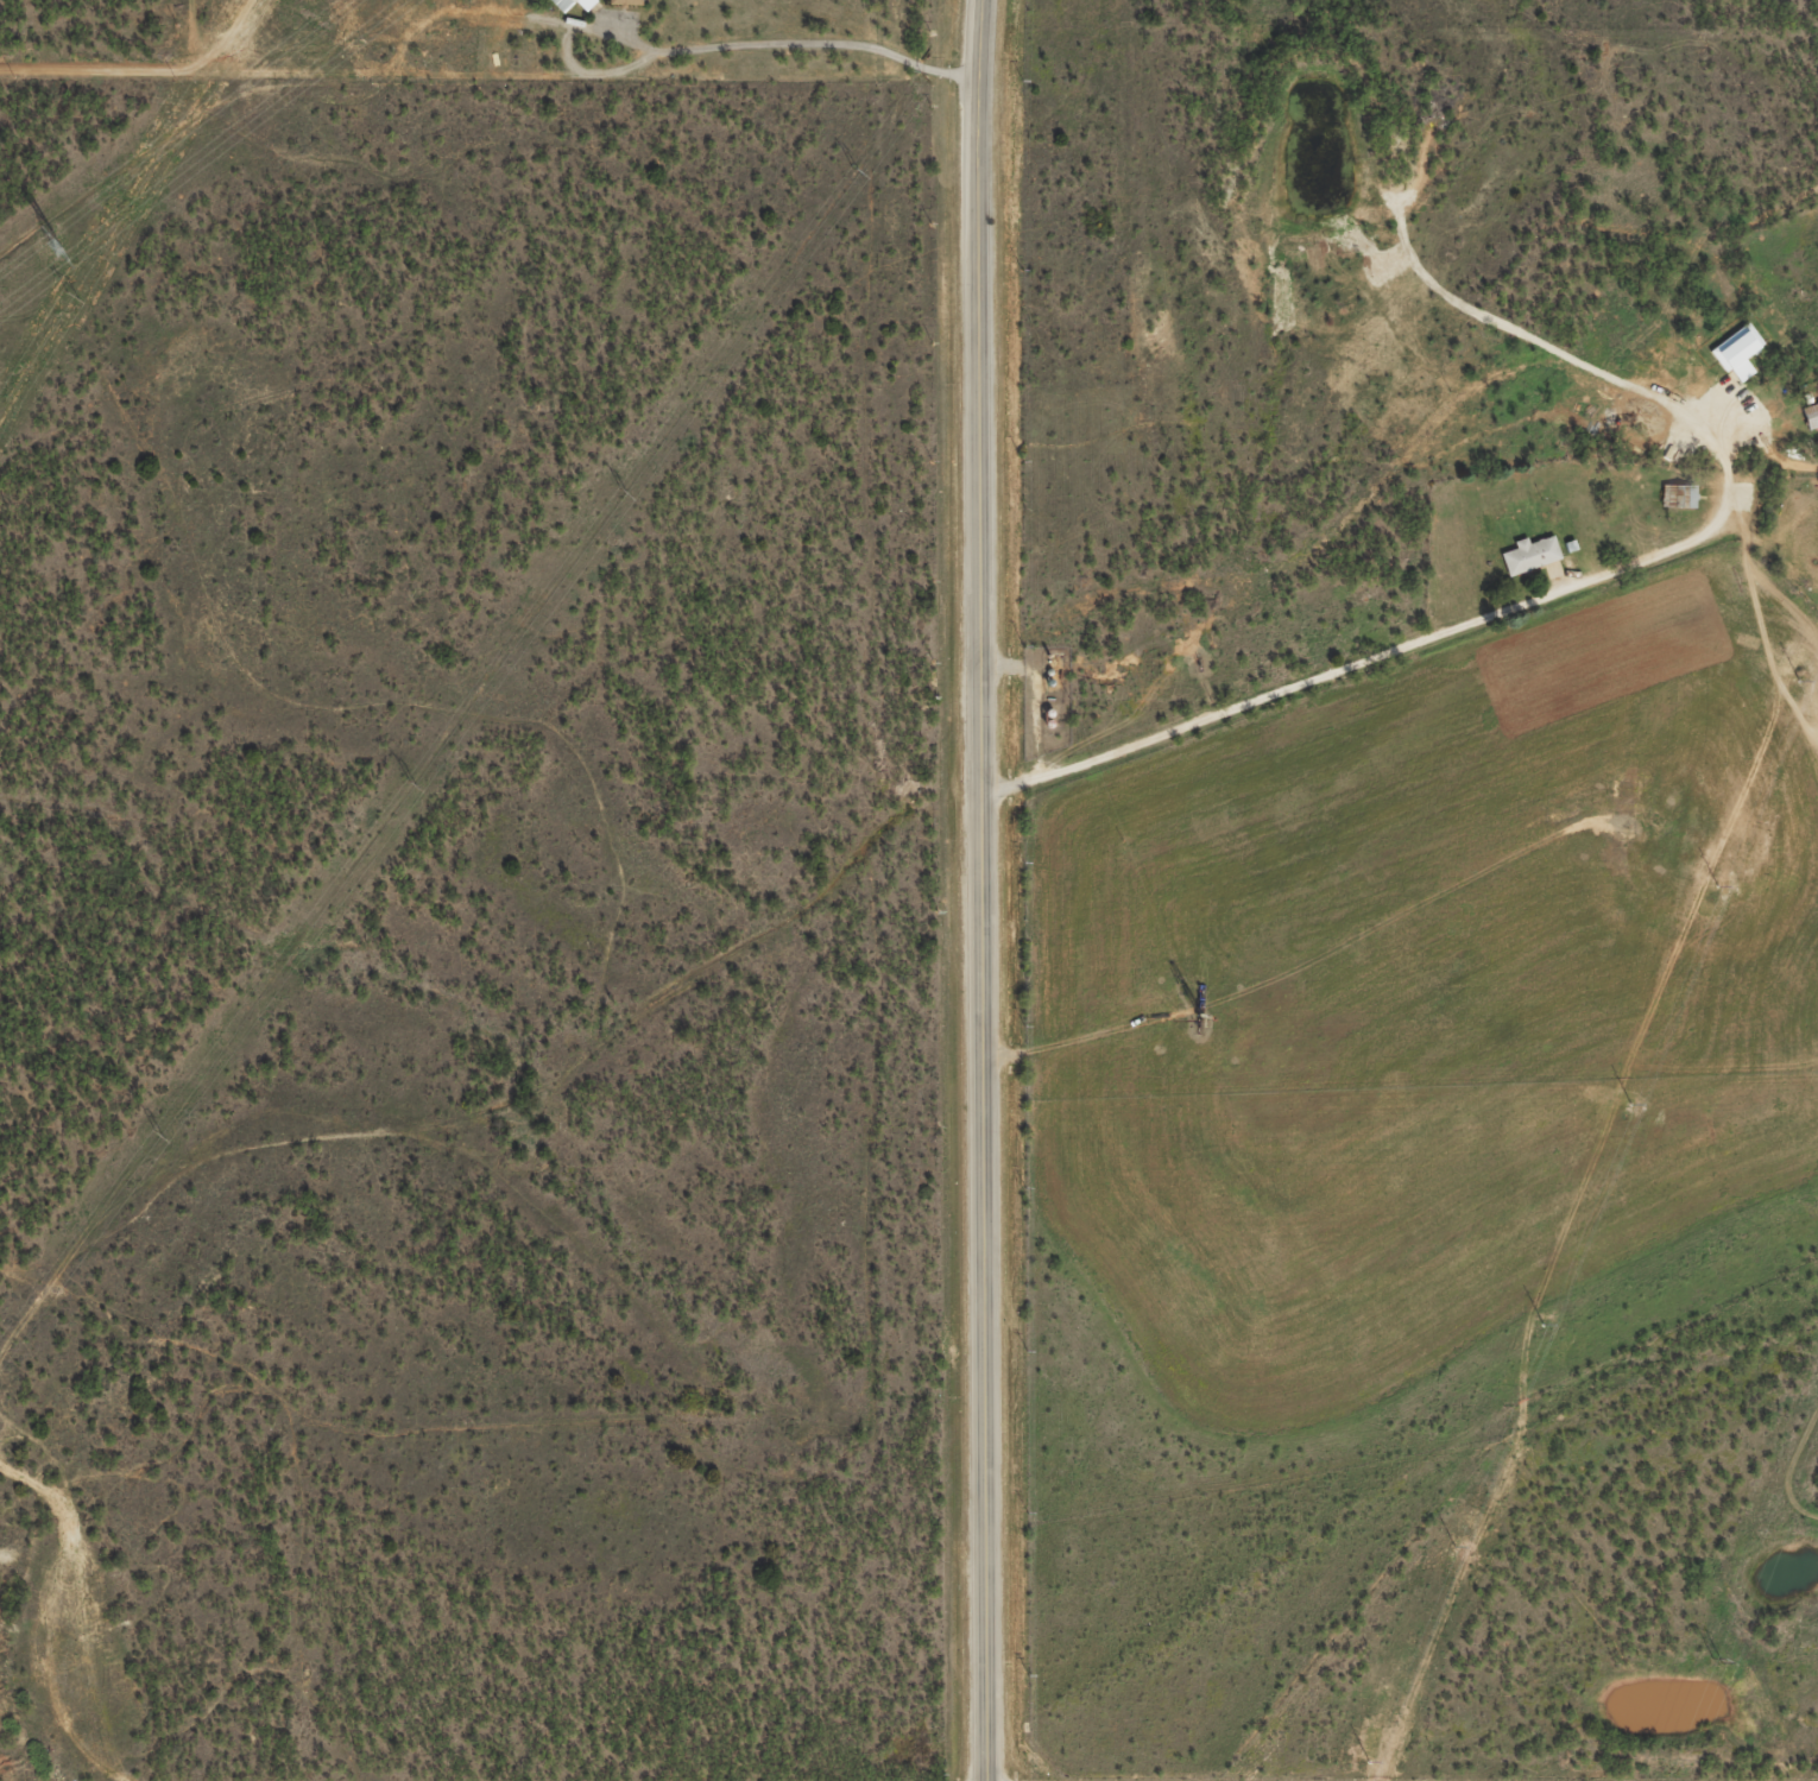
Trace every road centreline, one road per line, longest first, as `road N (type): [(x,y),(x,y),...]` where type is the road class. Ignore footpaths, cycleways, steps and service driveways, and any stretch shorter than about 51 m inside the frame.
road 1 (tertiary): [(982,0),(986,1780)]
road 2 (track): [(0,71),(607,76),(677,51),(821,44),(885,55),(941,78),(980,81)]

